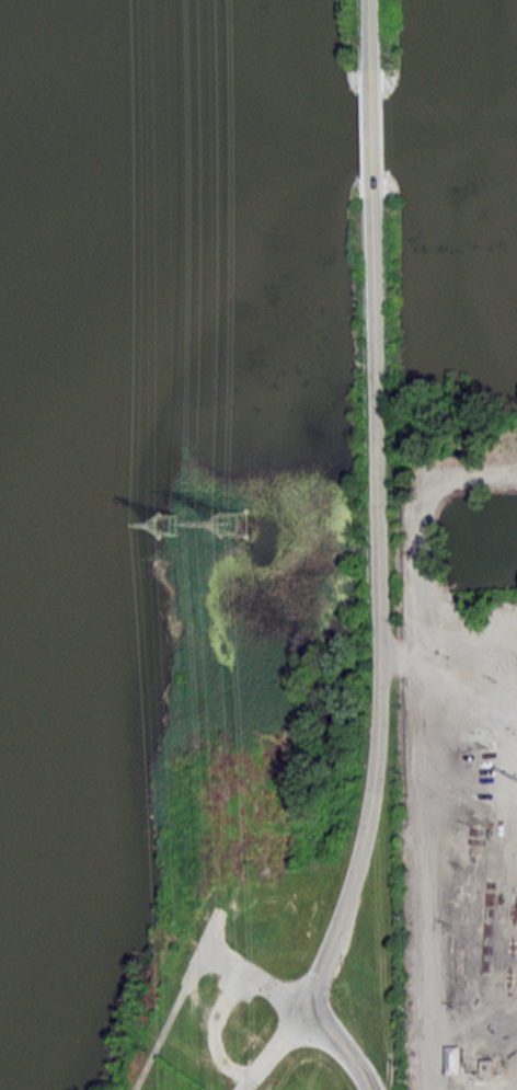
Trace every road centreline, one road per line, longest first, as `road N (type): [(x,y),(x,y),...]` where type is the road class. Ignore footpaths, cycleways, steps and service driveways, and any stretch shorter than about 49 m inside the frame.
road 1 (residential): [(302,1011),(363,852),(379,750),(372,200)]
road 2 (residential): [(372,200),(370,72)]

